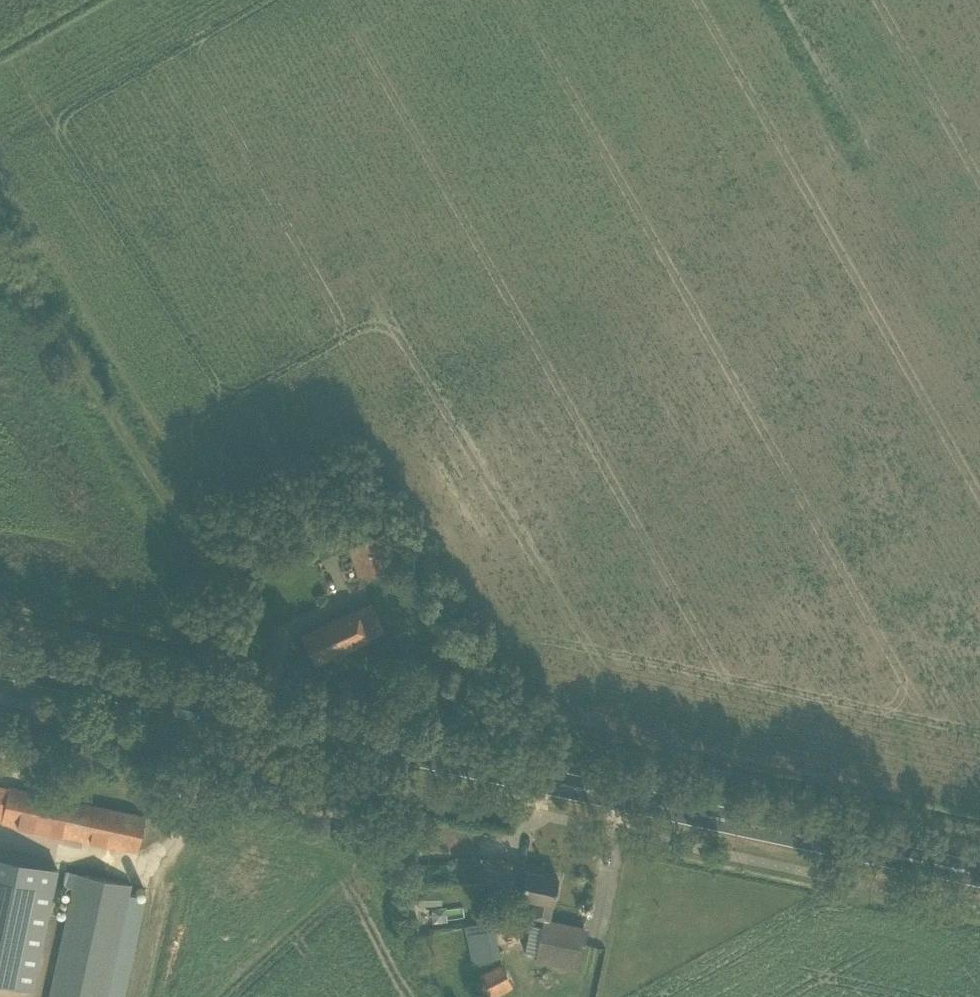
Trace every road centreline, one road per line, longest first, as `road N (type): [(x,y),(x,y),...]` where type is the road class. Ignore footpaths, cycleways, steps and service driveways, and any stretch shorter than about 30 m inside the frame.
road 1 (secondary): [(979,876),(0,668)]
road 2 (track): [(204,714),(217,652),(208,564),(0,239)]

